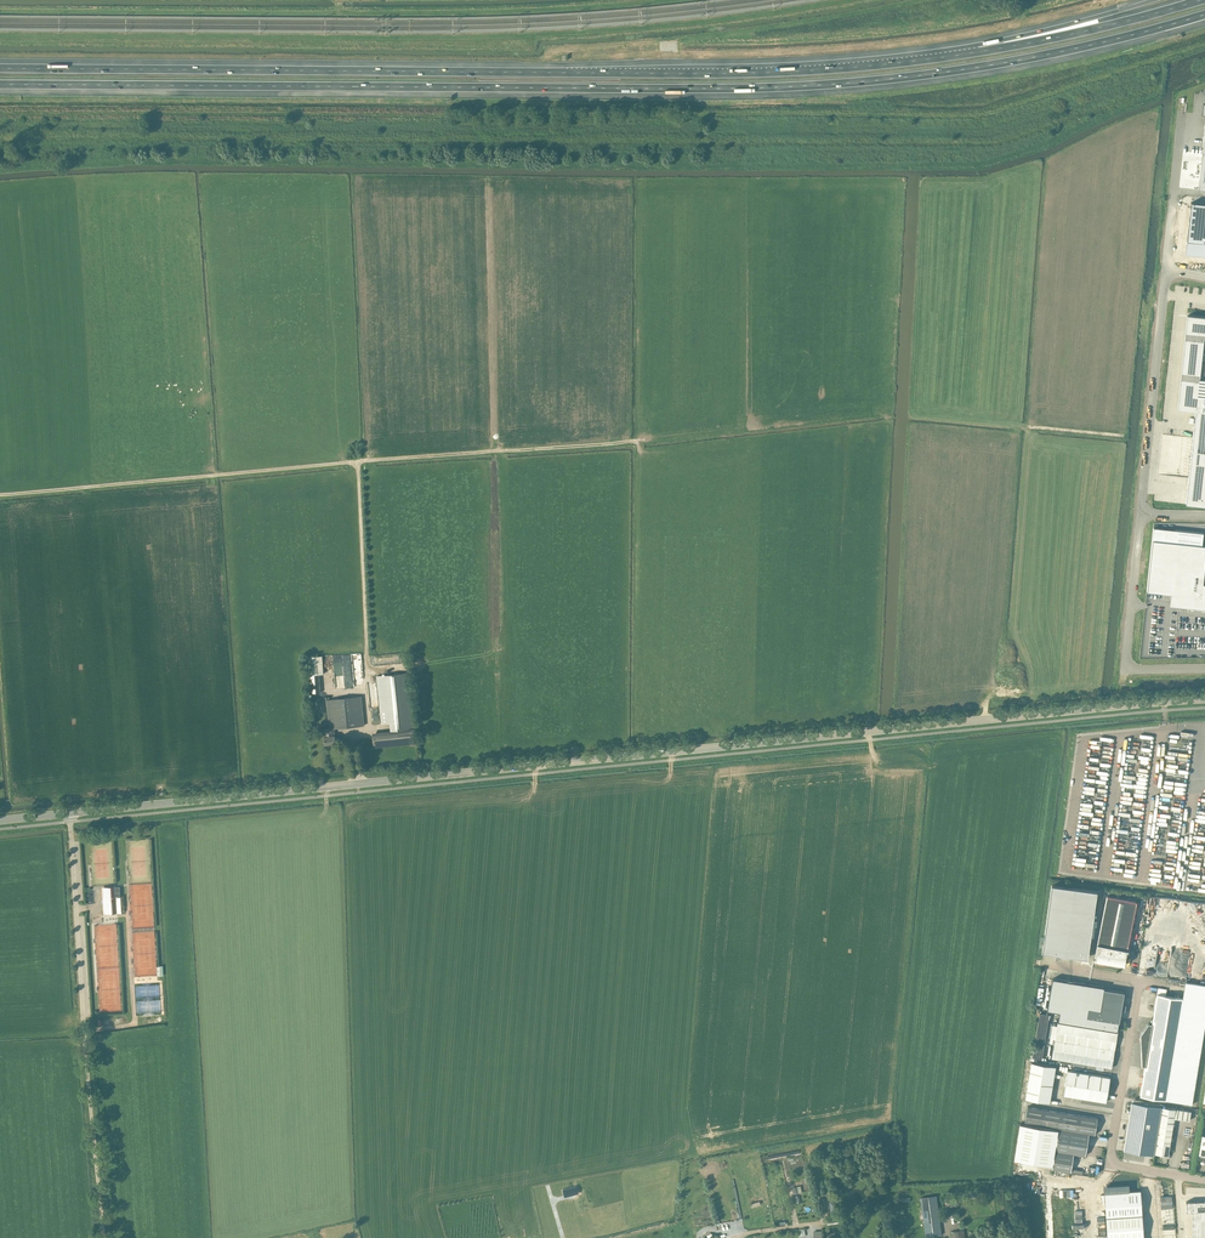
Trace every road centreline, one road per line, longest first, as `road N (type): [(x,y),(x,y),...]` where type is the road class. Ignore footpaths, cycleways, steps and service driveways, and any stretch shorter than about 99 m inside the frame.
road 1 (motorway): [(0,84),(847,82),(1041,55),(1204,14)]
road 2 (secondary): [(69,813),(1204,701)]
road 3 (motorway): [(978,52),(747,73),(0,68)]
road 4 (unclassified): [(103,1237),(69,813)]
road 5 (track): [(0,10),(371,12)]
road 6 (unclassified): [(1204,1180),(1112,1160),(1139,980)]
road 7 (unclassified): [(1165,270),(1141,514)]
road 8 (unclassified): [(1141,514),(1125,669),(1204,668)]
road 9 (motorway): [(1199,0),(978,52)]
road 10 (motorway): [(1153,0),(978,52)]

